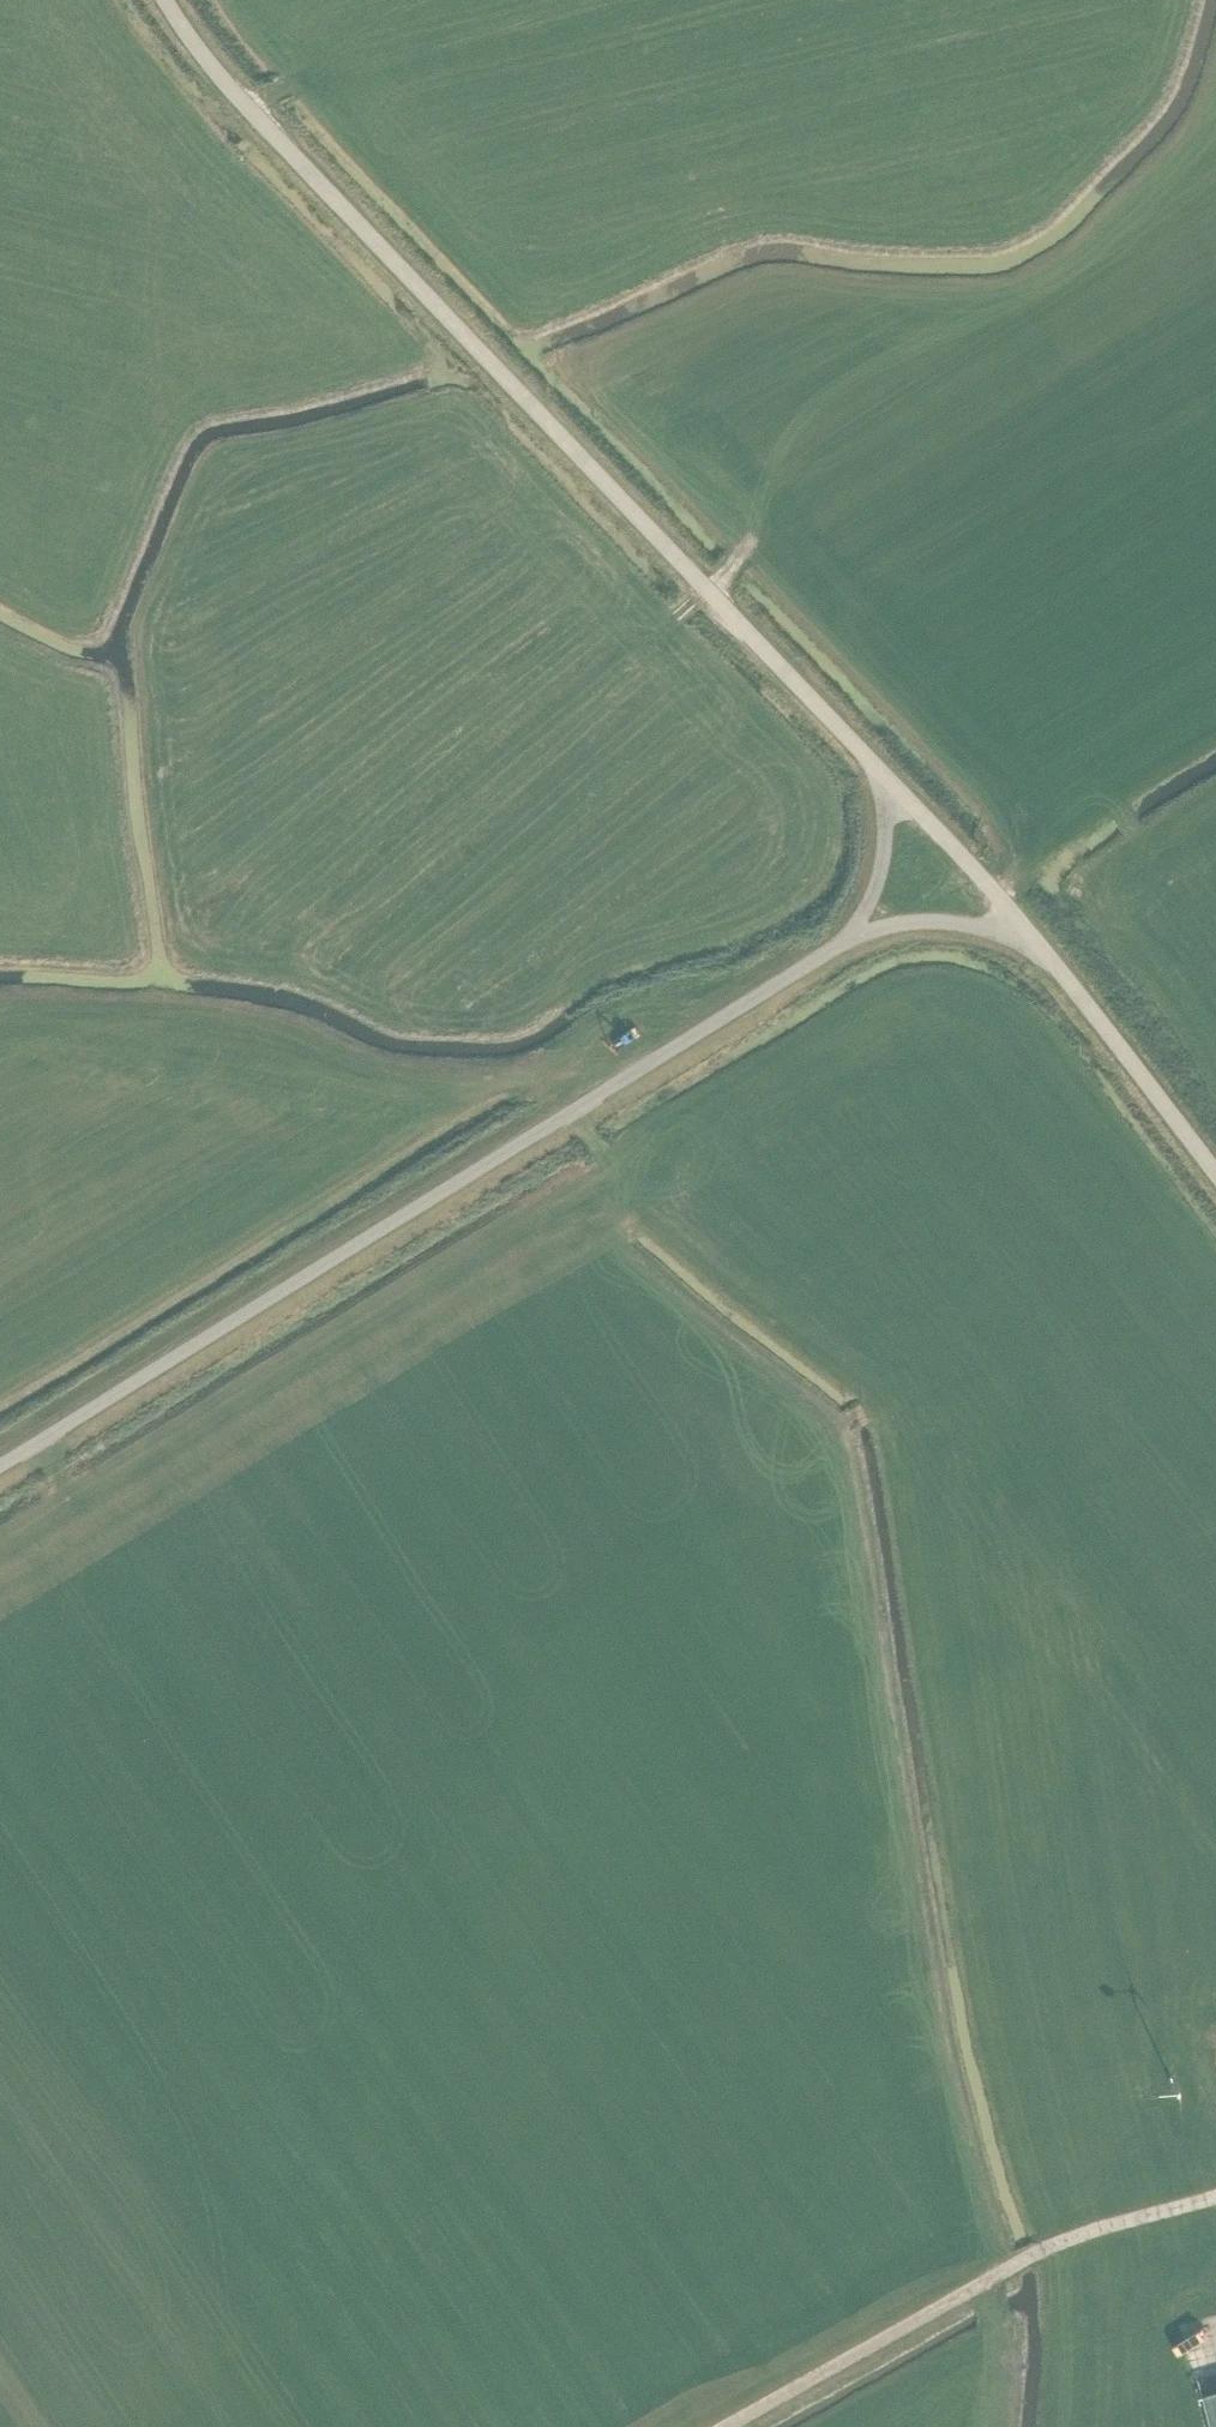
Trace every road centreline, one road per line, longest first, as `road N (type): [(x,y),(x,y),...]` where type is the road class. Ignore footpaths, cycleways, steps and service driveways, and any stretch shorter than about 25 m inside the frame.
road 1 (tertiary): [(887,777),(232,92),(165,0)]
road 2 (tertiary): [(0,1465),(853,935)]
road 3 (tertiary): [(1215,1175),(1023,928)]
road 4 (tertiary): [(1023,928),(887,777)]
road 5 (tertiary): [(853,935),(909,925),(1023,928)]
road 6 (tertiary): [(887,777),(879,883),(853,935)]

